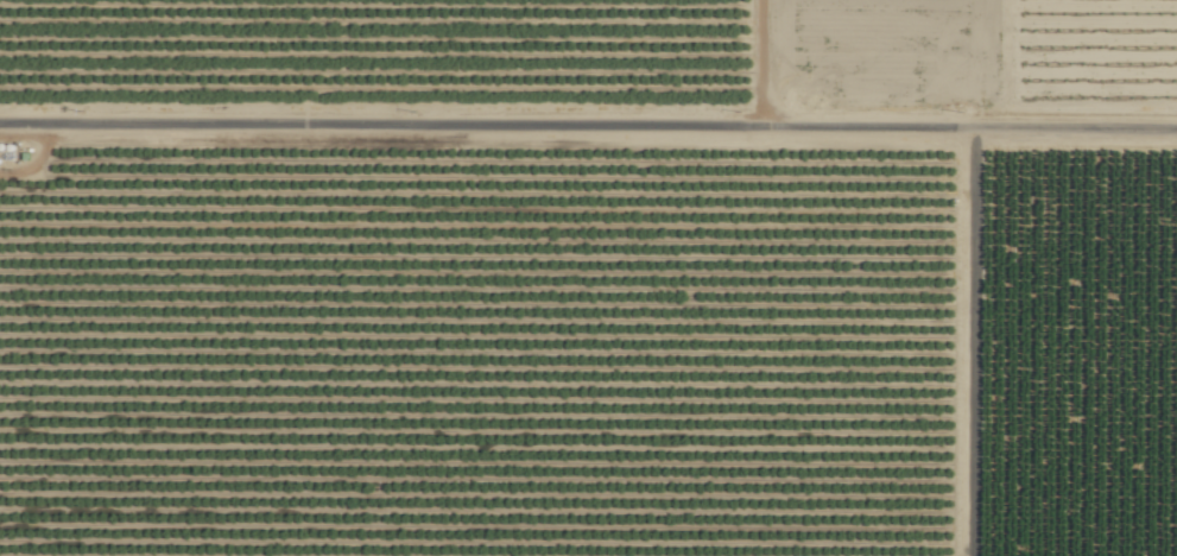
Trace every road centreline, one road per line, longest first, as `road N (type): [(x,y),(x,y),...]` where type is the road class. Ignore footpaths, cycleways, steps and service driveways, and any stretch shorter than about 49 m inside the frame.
road 1 (residential): [(1176,152),(0,136)]

